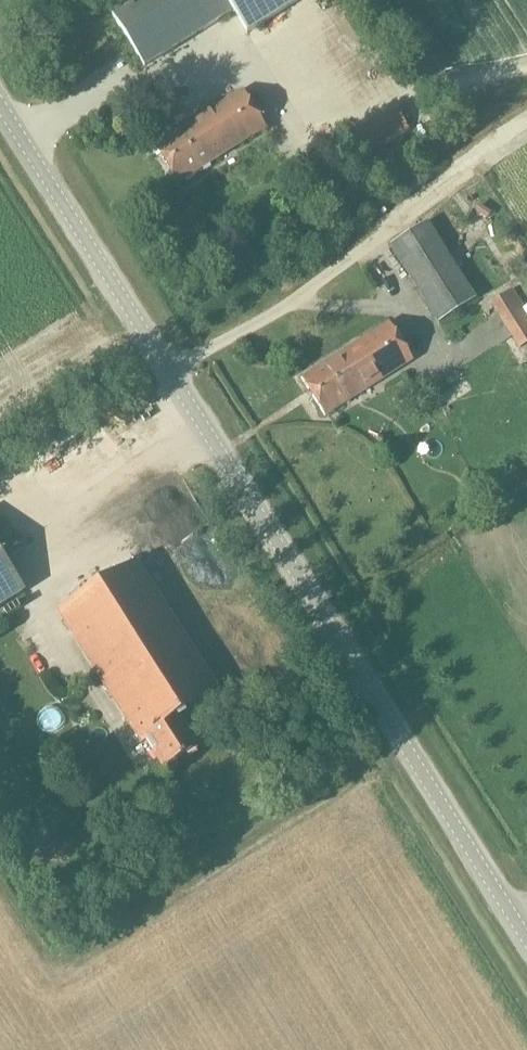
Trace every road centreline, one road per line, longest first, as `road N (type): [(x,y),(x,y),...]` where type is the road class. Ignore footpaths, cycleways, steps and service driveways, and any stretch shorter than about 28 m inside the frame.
road 1 (unclassified): [(526,940),(0,105)]

